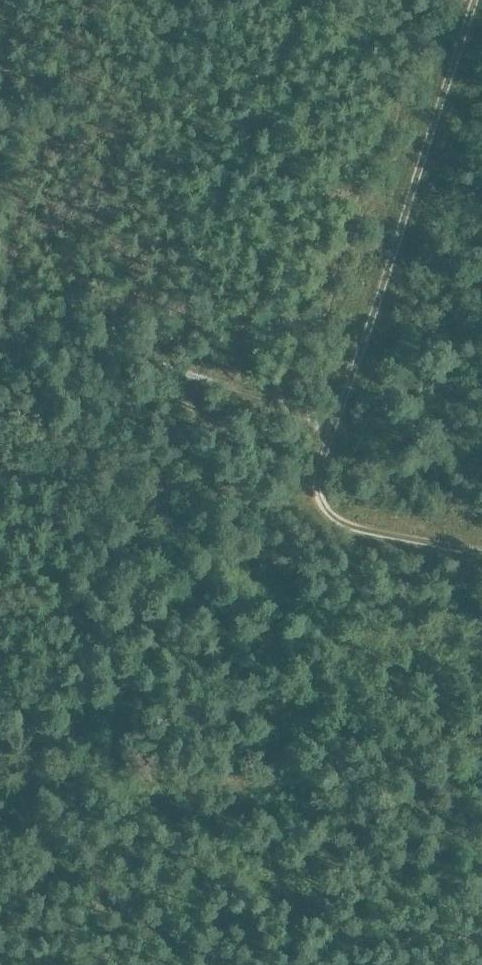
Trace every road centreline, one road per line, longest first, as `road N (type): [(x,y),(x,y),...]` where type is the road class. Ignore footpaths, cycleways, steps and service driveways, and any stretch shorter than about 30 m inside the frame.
road 1 (track): [(474,0),(313,488),(330,519),(481,551)]
road 2 (track): [(0,317),(334,424)]

